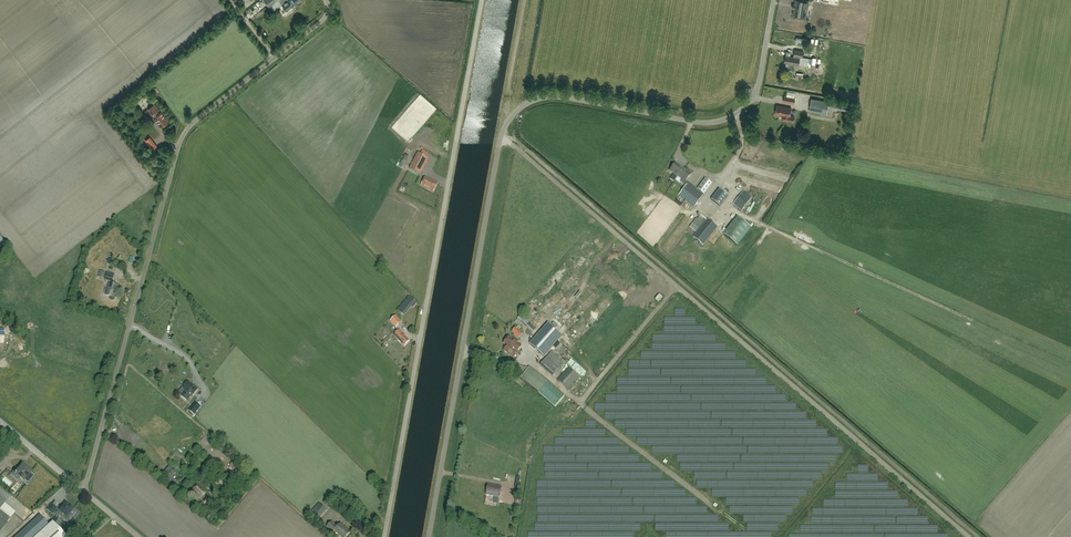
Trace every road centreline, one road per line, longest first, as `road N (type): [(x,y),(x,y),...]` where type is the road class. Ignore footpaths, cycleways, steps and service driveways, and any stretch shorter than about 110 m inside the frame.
road 1 (unclassified): [(429,536),(506,125),(524,105),(551,97),(691,122),(727,119),(756,90),(774,0)]
road 2 (unclassified): [(81,489),(186,133),(323,24),(322,0)]
road 3 (unclassified): [(384,536),(483,0)]
road 4 (track): [(525,0),(506,125)]

